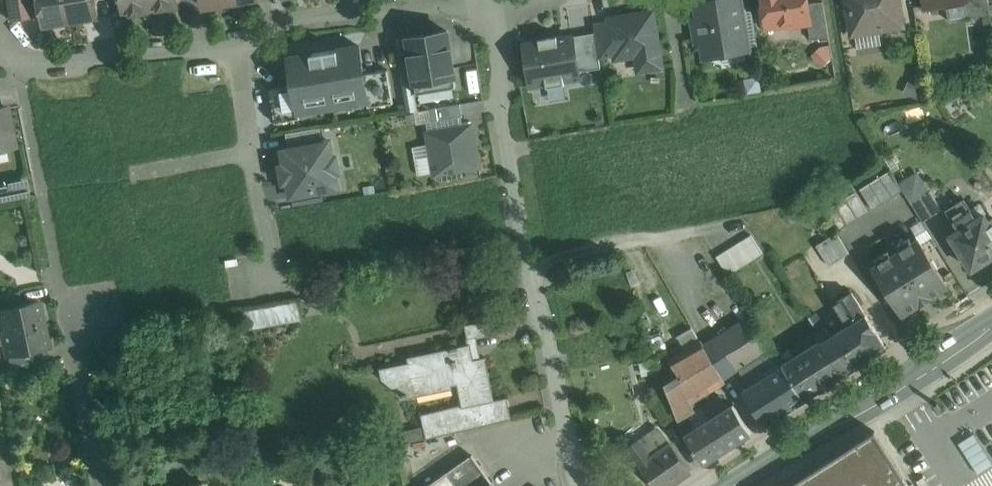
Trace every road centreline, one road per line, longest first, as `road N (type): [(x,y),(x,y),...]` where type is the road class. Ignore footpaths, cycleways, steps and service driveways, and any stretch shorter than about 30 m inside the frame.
road 1 (residential): [(584,485),(560,422),(489,0)]
road 2 (secondary): [(991,322),(733,485)]
road 3 (residential): [(0,28),(20,63),(232,34)]
road 4 (residential): [(232,34),(273,283)]
road 5 (residential): [(232,34),(463,0)]
road 6 (residential): [(103,485),(76,323),(93,317)]

